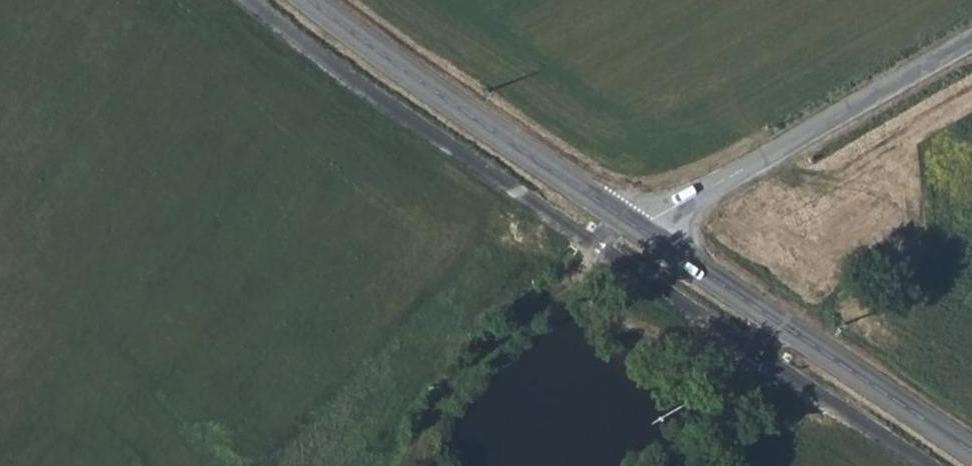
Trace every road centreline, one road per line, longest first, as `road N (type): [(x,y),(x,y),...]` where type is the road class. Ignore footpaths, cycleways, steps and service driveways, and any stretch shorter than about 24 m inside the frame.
road 1 (tertiary): [(633,225),(971,453)]
road 2 (tertiary): [(311,0),(633,225)]
road 3 (unclassified): [(633,225),(971,41)]
road 4 (track): [(407,465),(461,375),(610,233),(633,225)]

